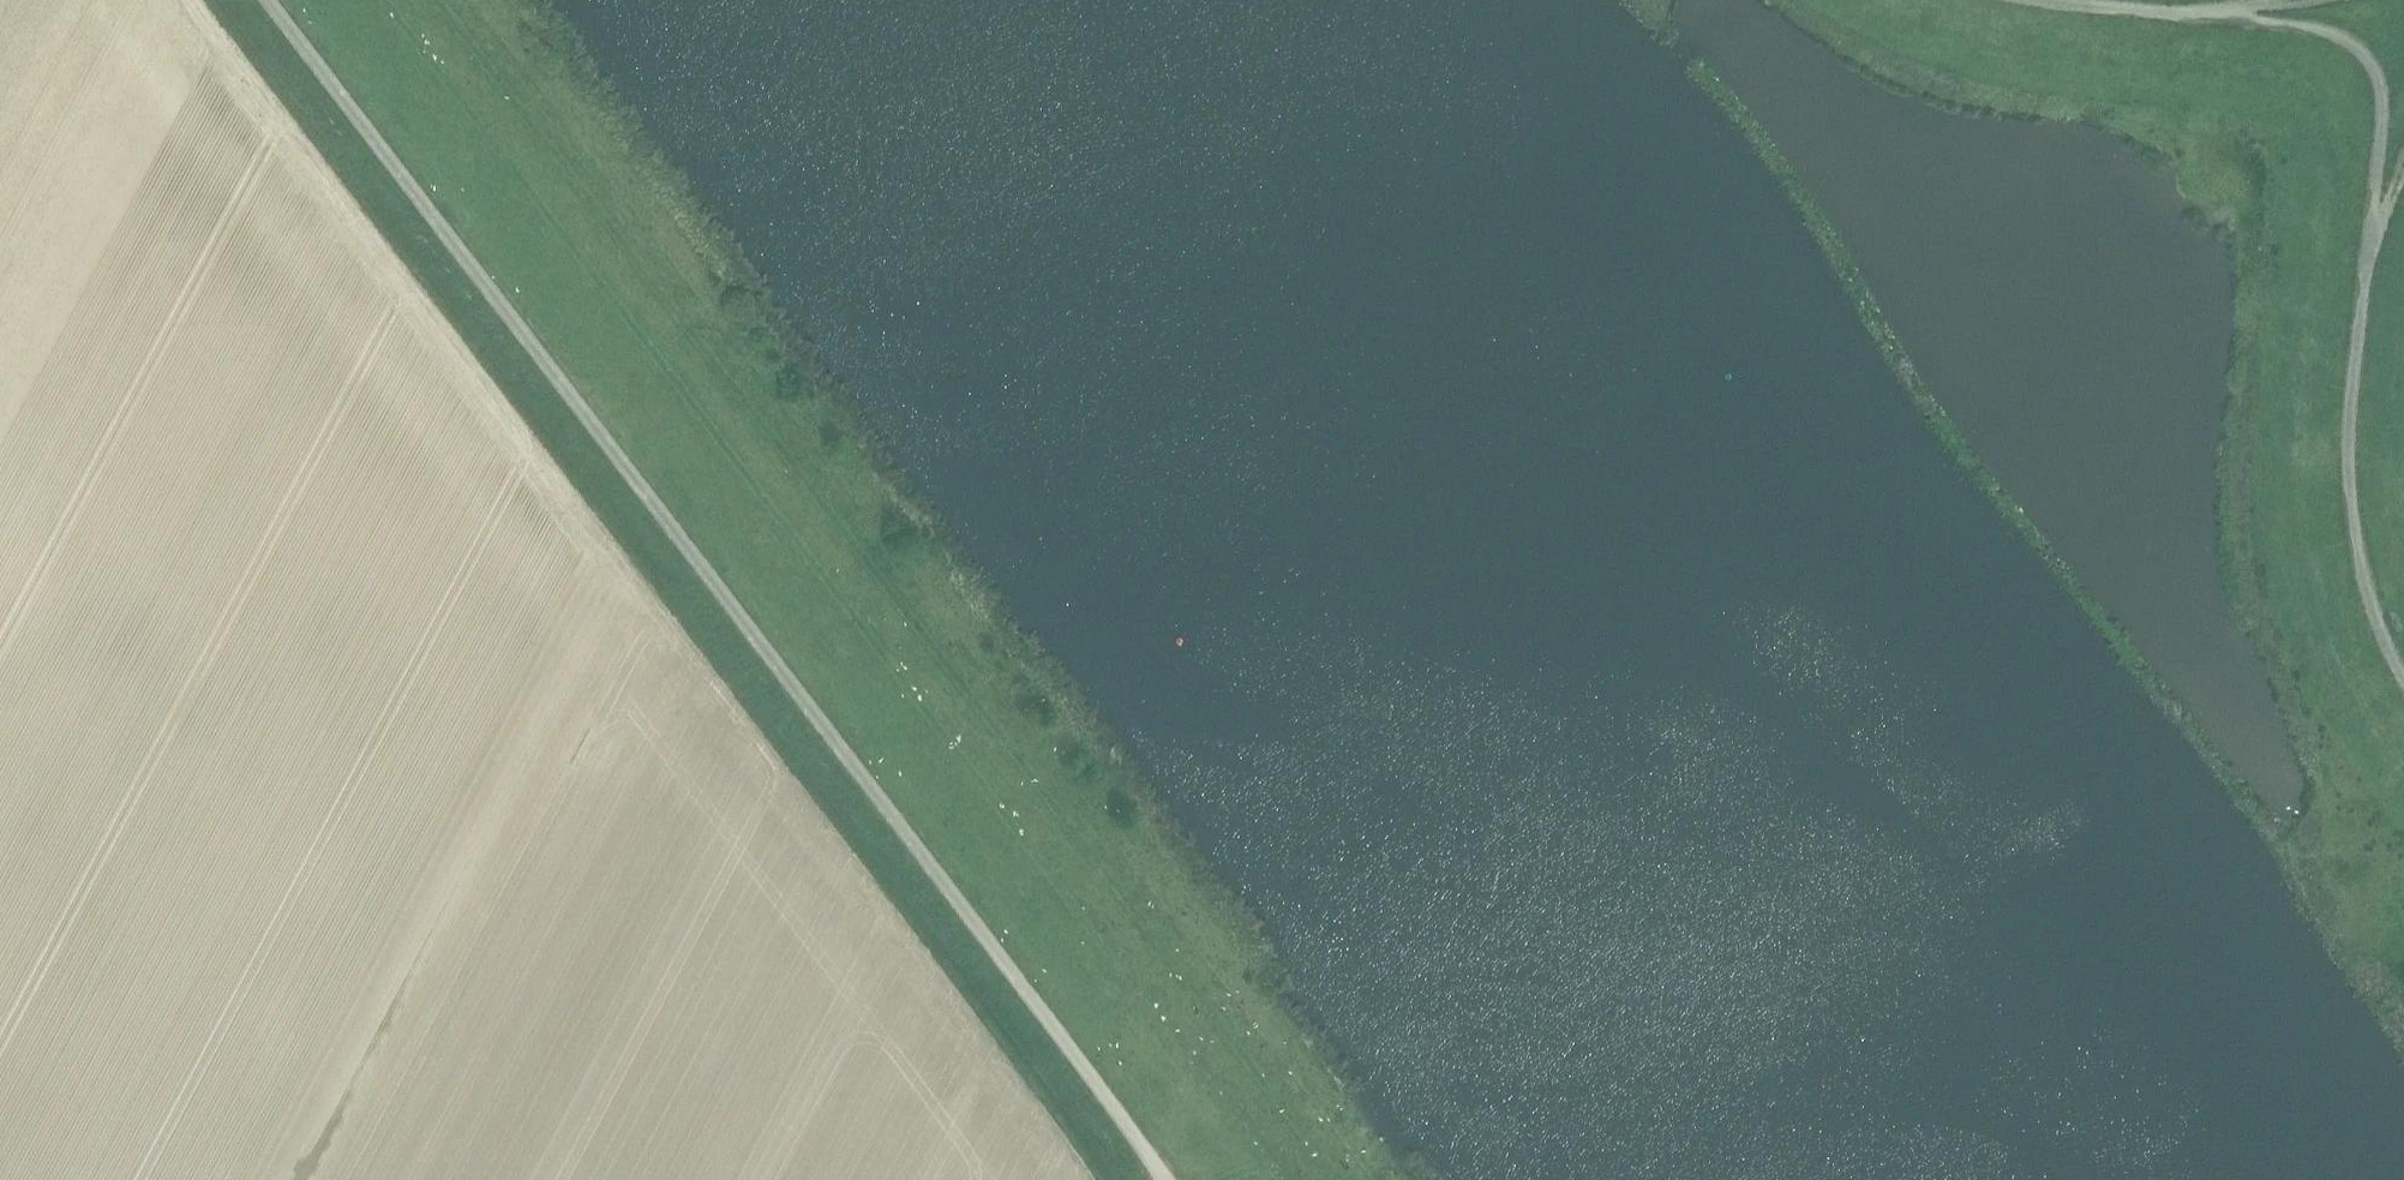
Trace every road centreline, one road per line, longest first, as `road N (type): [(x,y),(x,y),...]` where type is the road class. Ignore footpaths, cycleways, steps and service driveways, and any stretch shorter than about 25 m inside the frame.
road 1 (unclassified): [(1157,1179),(268,0)]
road 2 (unclassified): [(2403,682),(2374,623),(2347,450),(2381,94),(2368,63),(2343,37),(2226,13),(2043,0)]

